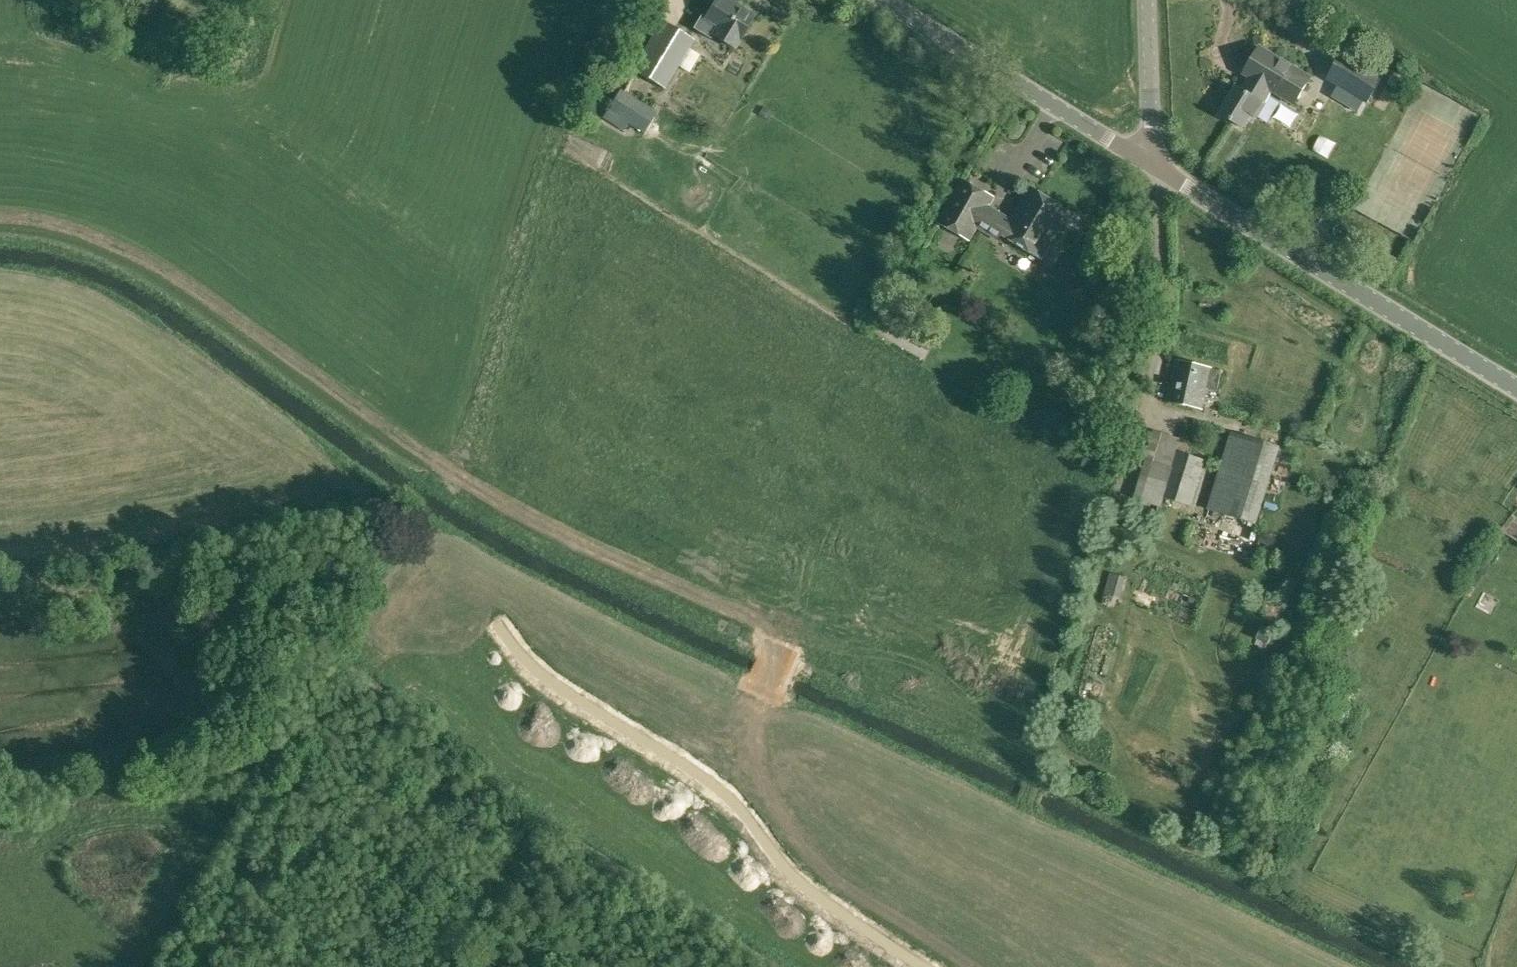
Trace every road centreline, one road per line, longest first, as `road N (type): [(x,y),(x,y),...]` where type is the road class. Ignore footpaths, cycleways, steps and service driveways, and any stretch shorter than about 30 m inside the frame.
road 1 (tertiary): [(1516,387),(1154,166)]
road 2 (tertiary): [(1154,166),(884,0)]
road 3 (unclassified): [(1154,166),(1148,0)]

